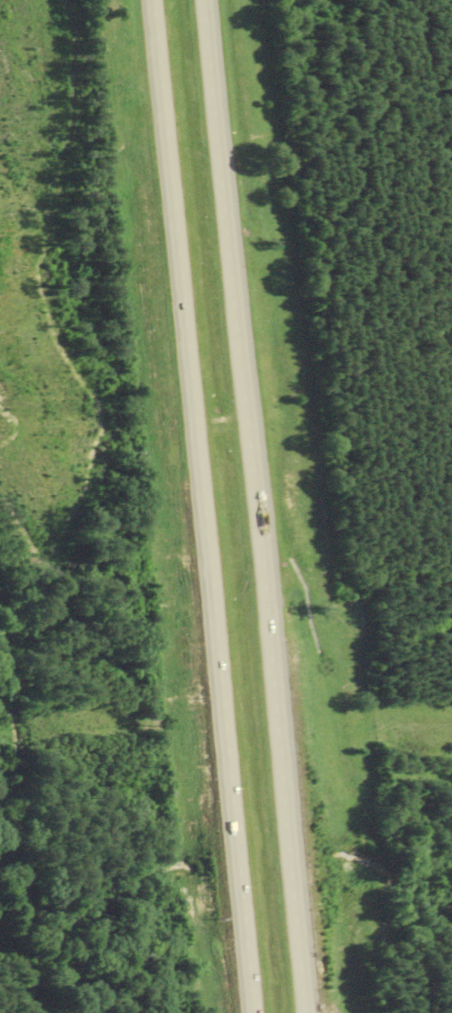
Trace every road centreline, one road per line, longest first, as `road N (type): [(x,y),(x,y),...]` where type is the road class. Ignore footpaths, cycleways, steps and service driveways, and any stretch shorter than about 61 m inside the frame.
road 1 (motorway): [(309,1012),(201,0)]
road 2 (motorway): [(152,0),(256,1012)]

